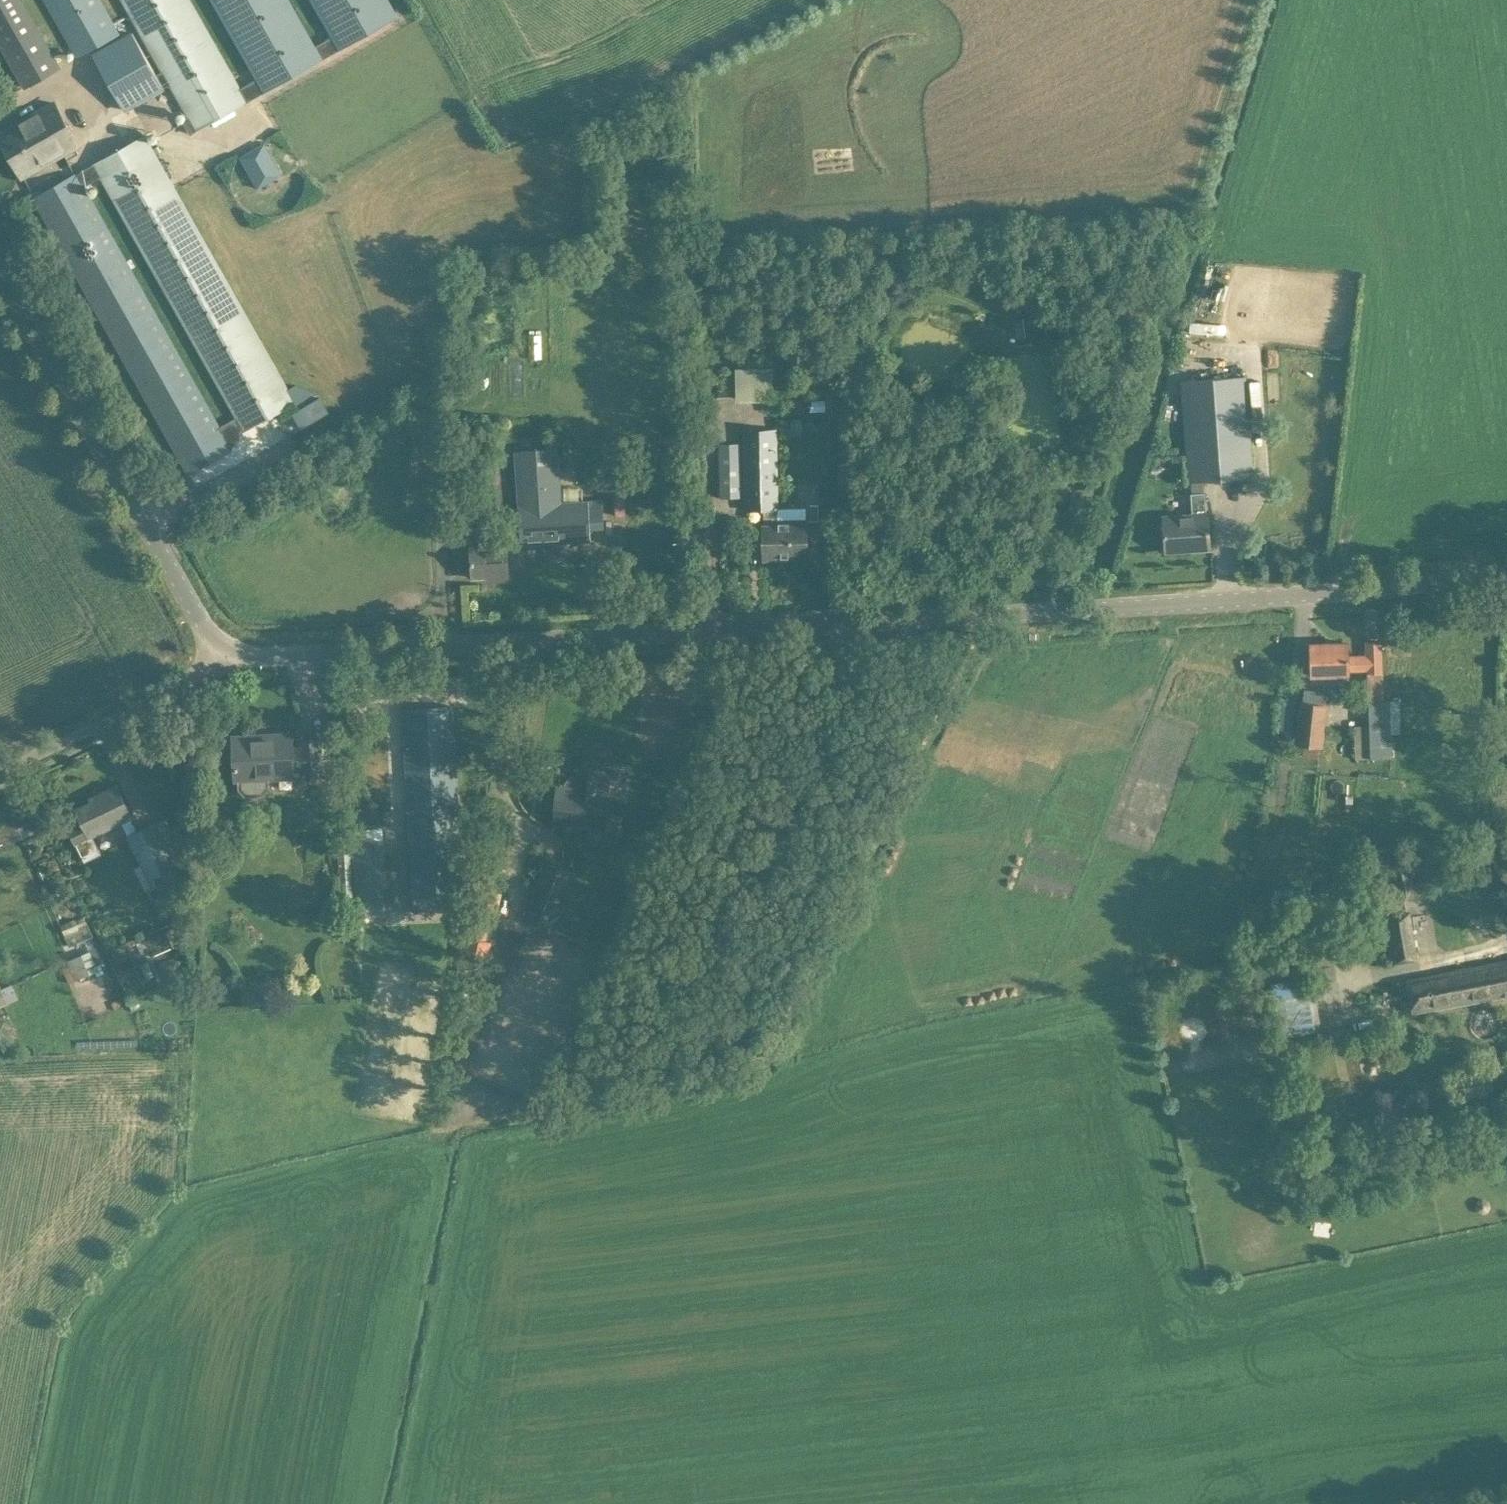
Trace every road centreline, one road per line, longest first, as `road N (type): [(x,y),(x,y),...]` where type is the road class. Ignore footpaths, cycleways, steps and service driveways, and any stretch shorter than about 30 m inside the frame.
road 1 (unclassified): [(225,651),(256,658),(1225,600),(1506,571)]
road 2 (unclassified): [(225,651),(0,273)]
road 3 (unclassified): [(225,651),(191,679),(0,772)]

